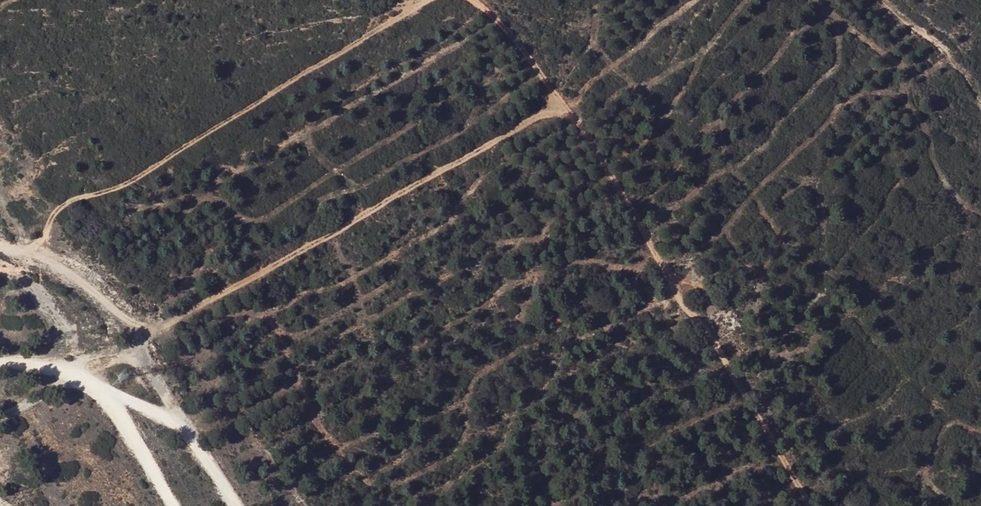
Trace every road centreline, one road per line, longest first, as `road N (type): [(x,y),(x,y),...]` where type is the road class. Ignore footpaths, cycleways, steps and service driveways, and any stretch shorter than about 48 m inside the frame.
road 1 (track): [(0,419),(564,103)]
road 2 (track): [(470,0),(490,10),(530,54),(608,162),(671,287),(718,333),(815,505)]
road 3 (track): [(0,244),(38,243),(67,197),(131,178),(434,0)]
road 4 (track): [(0,365),(75,376),(98,388),(173,505)]
road 5 (track): [(98,388),(181,424),(236,505)]
road 6 (track): [(17,247),(76,273),(142,339)]

